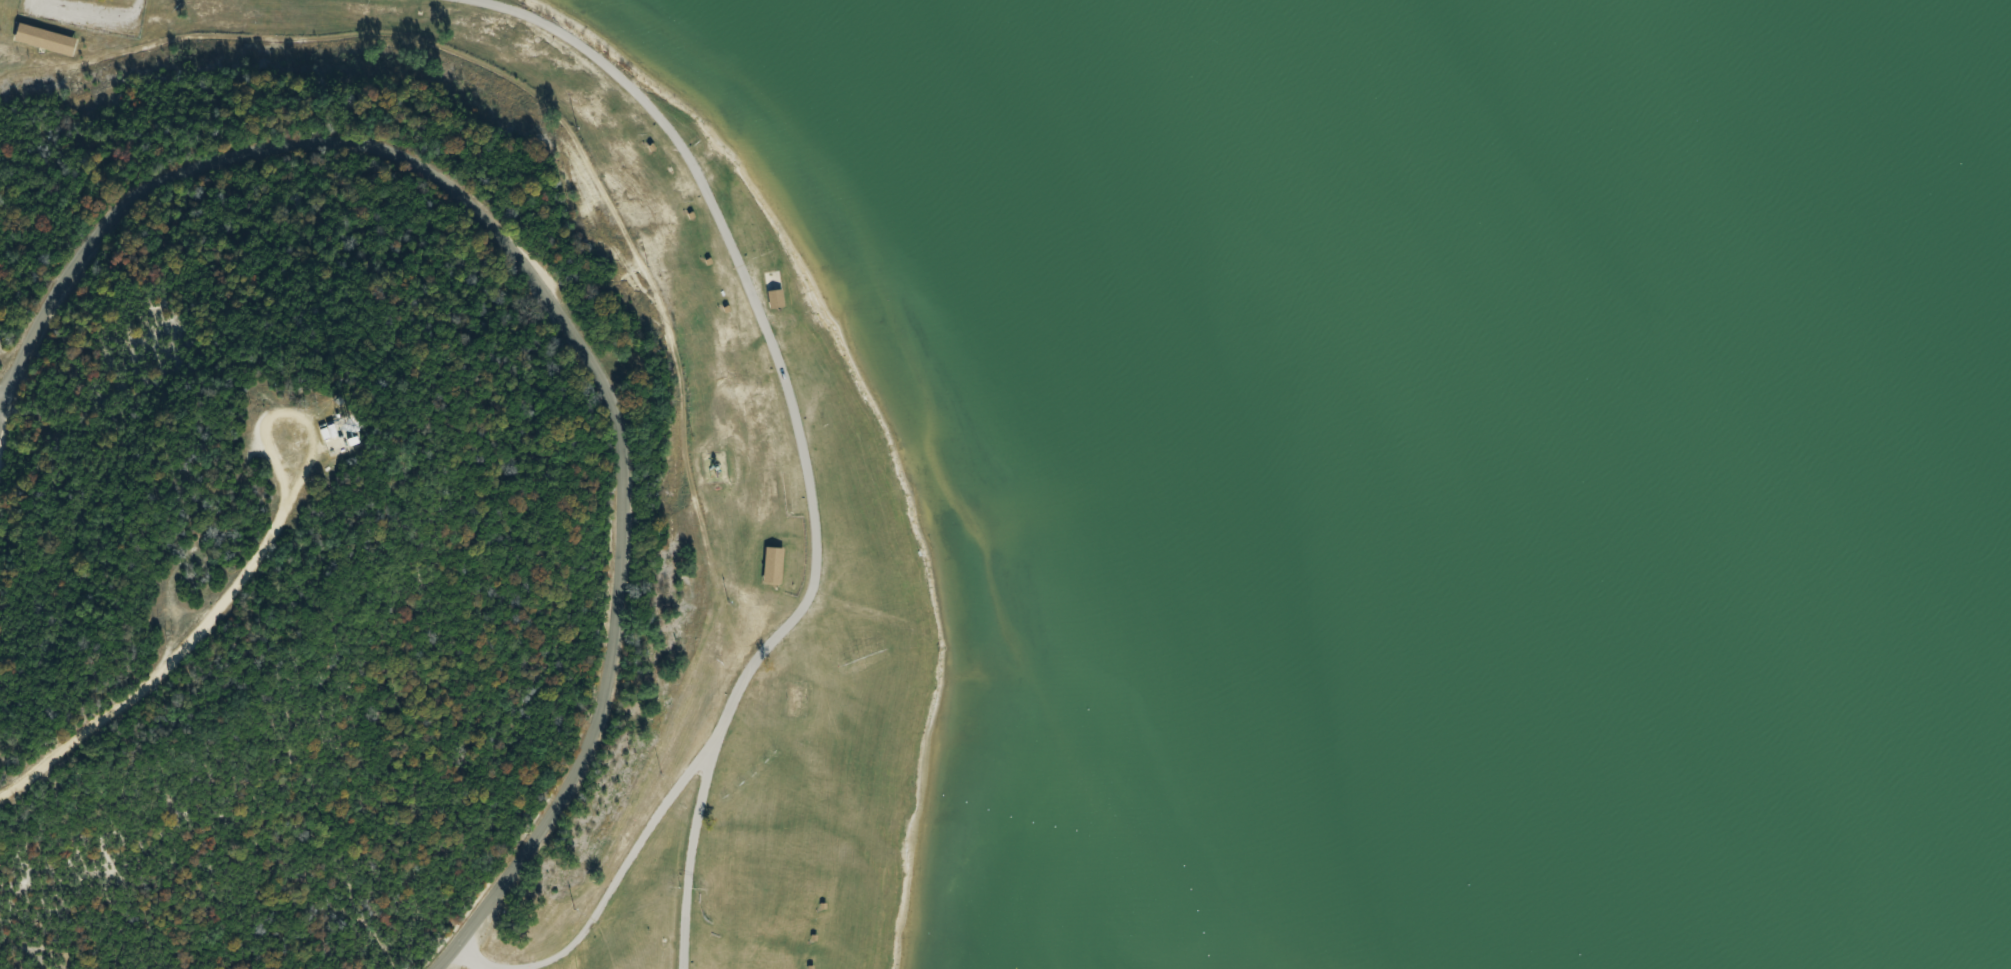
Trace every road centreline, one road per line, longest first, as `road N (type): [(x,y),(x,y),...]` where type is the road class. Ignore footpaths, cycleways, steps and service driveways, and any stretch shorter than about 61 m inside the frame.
road 1 (residential): [(417,968),(531,824),(593,688),(612,613),(623,443),(599,354),(572,314),(458,185),(366,144),(266,139),(216,150),(130,200),(94,235),(0,386)]

